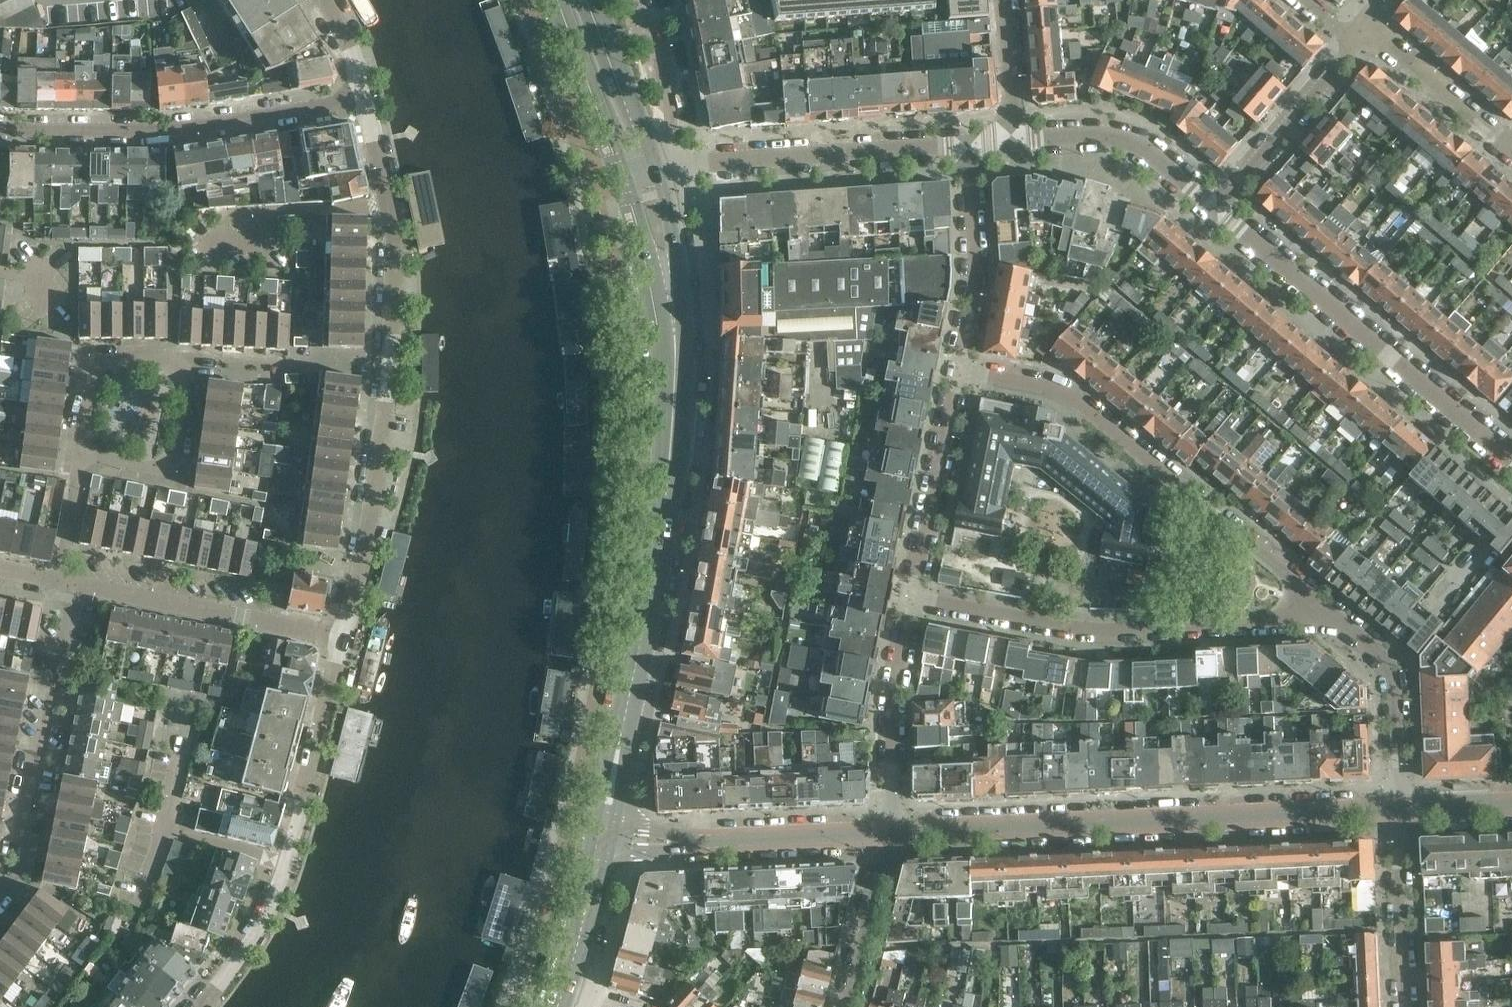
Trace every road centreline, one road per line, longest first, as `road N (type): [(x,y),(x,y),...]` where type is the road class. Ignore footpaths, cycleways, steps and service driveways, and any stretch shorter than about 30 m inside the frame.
road 1 (residential): [(346,636),(394,331),(394,221),(363,97)]
road 2 (secondary): [(603,835),(661,538),(673,437),(673,329)]
road 3 (tertiary): [(893,832),(1401,807)]
road 4 (residential): [(1309,591),(1079,401),(960,369)]
road 5 (residential): [(915,595),(1105,627),(1273,618),(1309,591)]
road 6 (residential): [(1511,455),(1216,204)]
road 7 (residential): [(363,97),(191,123),(0,122)]
road 8 (residential): [(0,909),(15,889),(68,582)]
road 9 (residential): [(671,166),(971,141)]
road 10 (residential): [(346,636),(68,582)]
road 11 (residential): [(1401,807),(1398,669),(1309,591)]
road 12 (tertiary): [(640,840),(893,832)]
road 13 (residential): [(893,832),(900,667),(915,595)]
road 14 (residential): [(281,862),(346,636)]
road 15 (residential): [(915,595),(960,369)]
road 16 (residential): [(960,369),(978,263),(971,141)]
road 17 (residential): [(1216,204),(1361,28)]
road 18 (residential): [(1216,204),(1134,139),(1017,140)]
road 19 (residential): [(1406,1006),(1401,807)]
road 20 (residential): [(1511,154),(1361,28)]
road 21 (secondary): [(556,0),(623,173)]
road 22 (residential): [(79,450),(89,372),(100,361),(174,362),(187,373)]
road 23 (residential): [(79,450),(156,466),(173,460),(187,373)]
road 24 (residential): [(846,1006),(893,832)]
road 25 (secondary): [(654,167),(598,0)]
road 26 (residential): [(186,1006),(260,905),(281,862)]
road 27 (residential): [(671,166),(670,115),(635,0)]
road 28 (secondary): [(673,329),(673,235),(654,167)]
road 29 (secondary): [(623,173),(673,329)]
road 30 (secondary): [(569,981),(603,835)]
road 31 (residential): [(1017,140),(1007,0)]
road 32 (residential): [(68,582),(79,450)]

